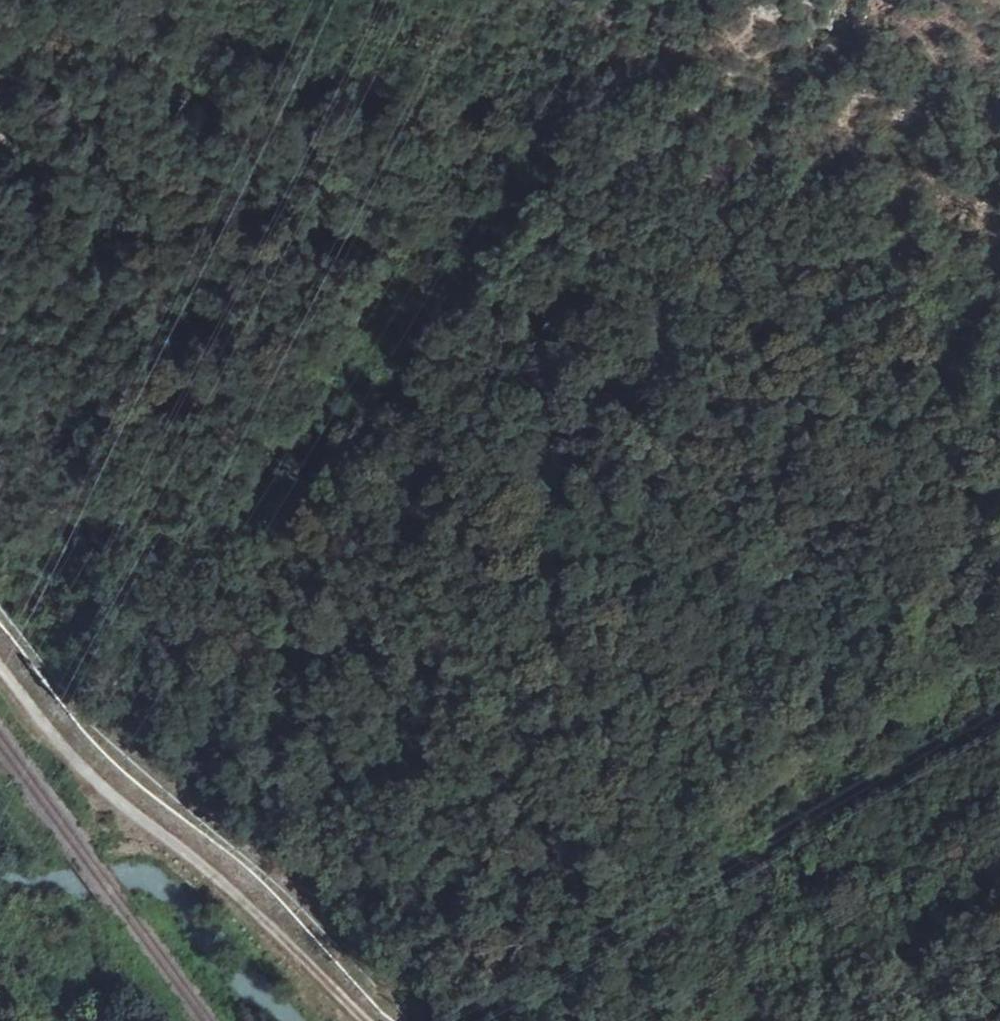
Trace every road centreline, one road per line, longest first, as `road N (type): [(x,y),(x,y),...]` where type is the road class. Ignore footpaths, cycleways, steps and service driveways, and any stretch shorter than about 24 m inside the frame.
road 1 (track): [(0,644),(93,759),(239,879),(380,1020)]

